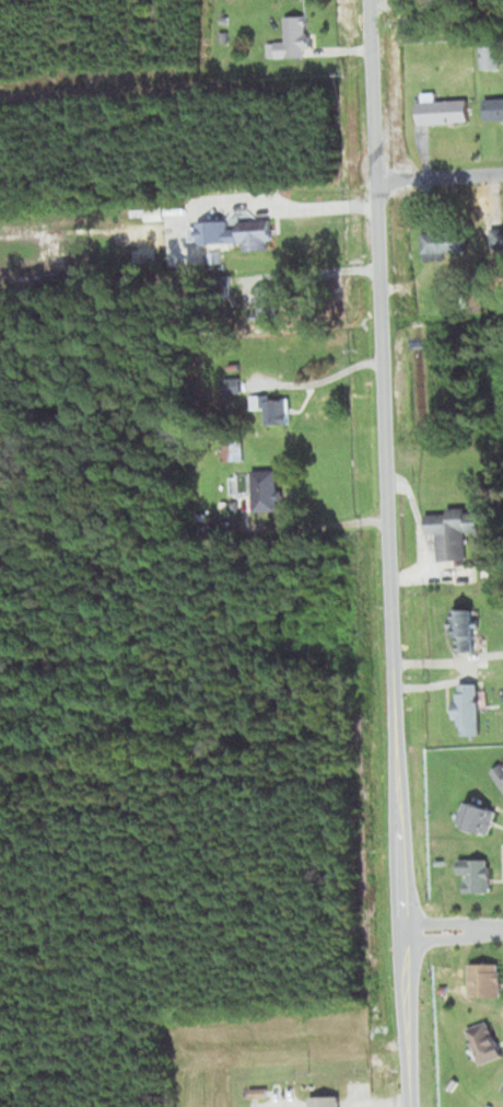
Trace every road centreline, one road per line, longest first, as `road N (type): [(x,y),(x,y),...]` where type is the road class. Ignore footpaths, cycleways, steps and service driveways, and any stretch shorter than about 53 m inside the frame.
road 1 (residential): [(408,1106),(367,0)]
road 2 (track): [(0,90),(371,79)]
road 3 (residential): [(375,181),(502,173)]

